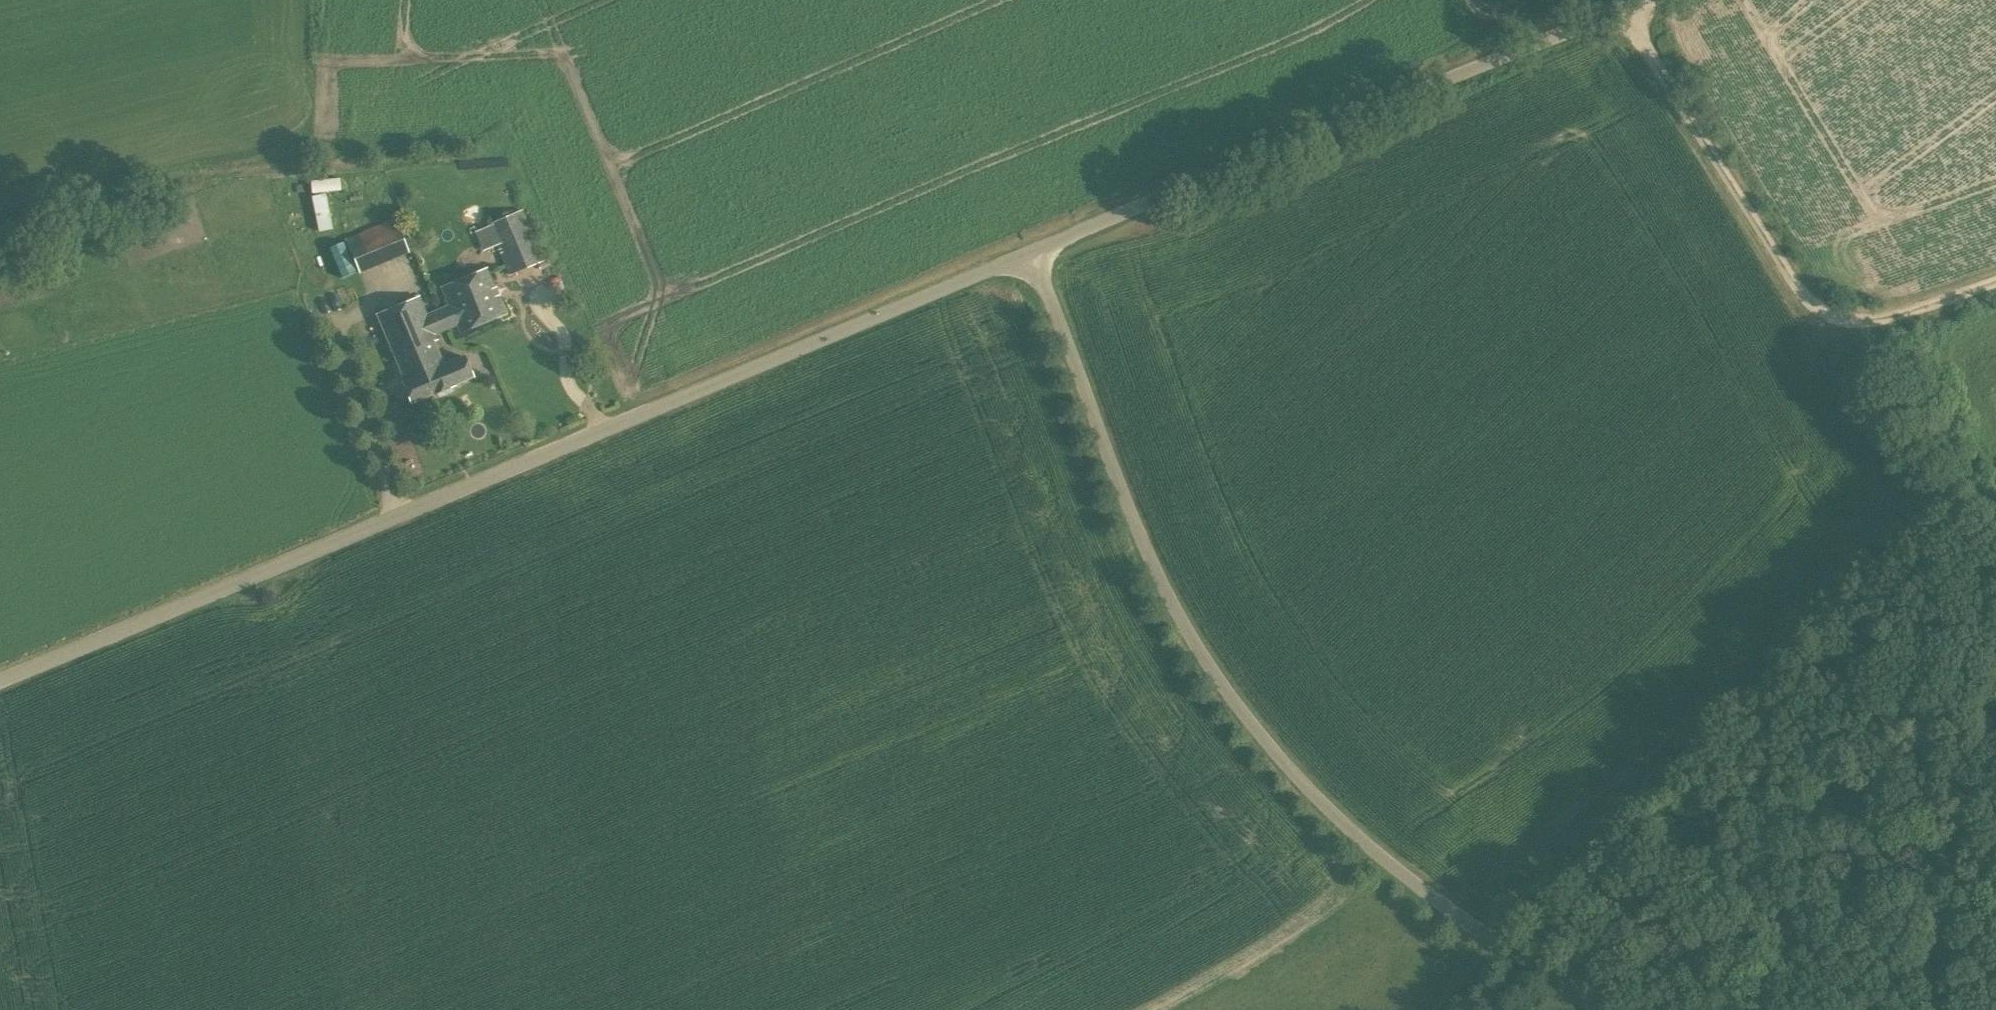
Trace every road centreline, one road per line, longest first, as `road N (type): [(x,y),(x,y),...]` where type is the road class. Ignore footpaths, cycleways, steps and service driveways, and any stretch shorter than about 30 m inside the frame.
road 1 (unclassified): [(0,684),(1027,259)]
road 2 (unclassified): [(1597,1009),(1389,867),(1269,748),(1193,648),(1147,561),(1027,259)]
road 3 (unclassified): [(1027,259),(1622,9)]
road 4 (unclassified): [(1995,285),(1878,323),(1819,312),(1622,9)]

